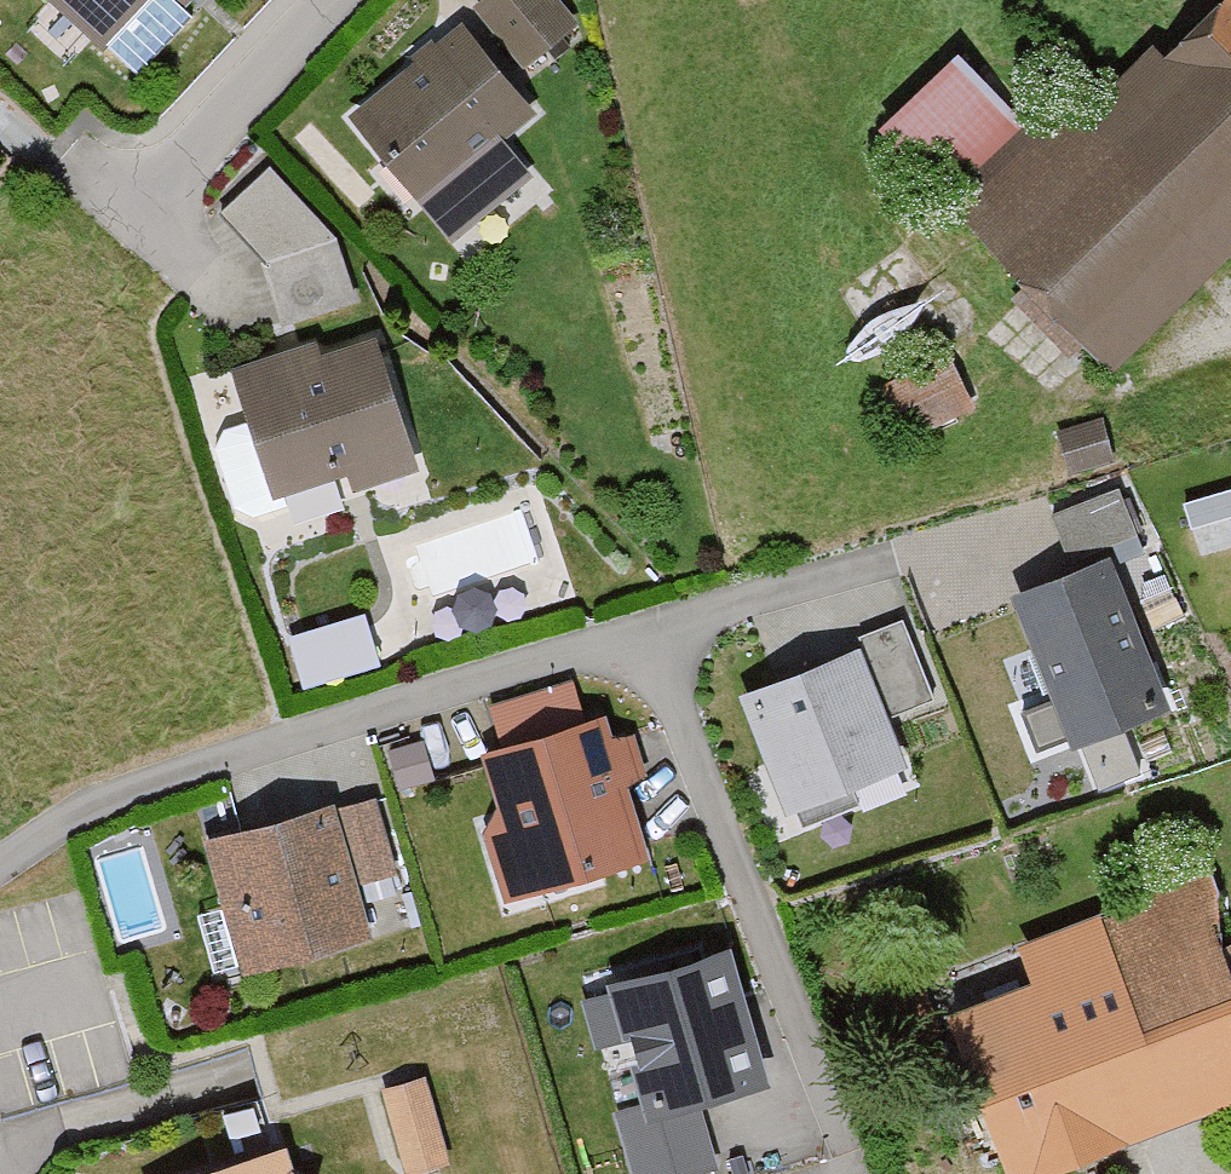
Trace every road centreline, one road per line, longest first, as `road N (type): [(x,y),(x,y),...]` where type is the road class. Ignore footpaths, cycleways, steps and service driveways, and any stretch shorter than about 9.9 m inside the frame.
road 1 (residential): [(998,530),(84,806),(0,863)]

